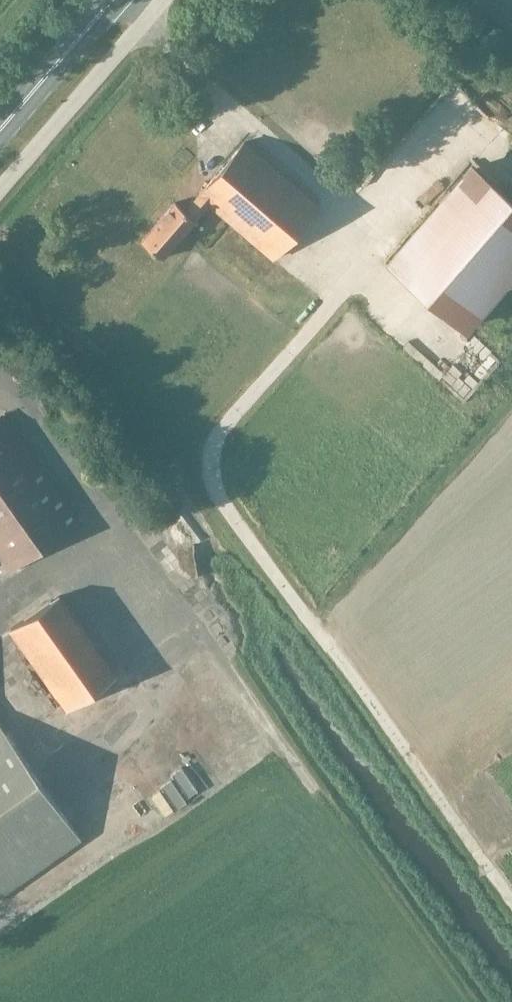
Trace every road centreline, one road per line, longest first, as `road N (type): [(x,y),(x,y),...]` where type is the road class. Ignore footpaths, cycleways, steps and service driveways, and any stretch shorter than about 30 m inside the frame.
road 1 (track): [(368,234),(328,307),(214,436),(214,485),(511,903)]
road 2 (unclassified): [(0,192),(164,0)]
road 3 (primary): [(0,130),(113,0)]

